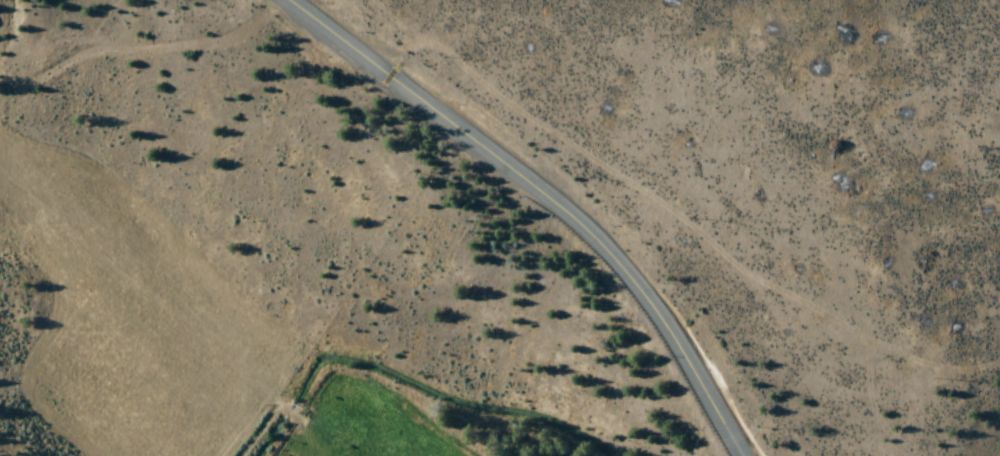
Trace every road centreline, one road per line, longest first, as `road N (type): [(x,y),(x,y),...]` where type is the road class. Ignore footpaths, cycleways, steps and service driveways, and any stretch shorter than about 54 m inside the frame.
road 1 (residential): [(289,0),(518,177),(613,262),(740,455)]

